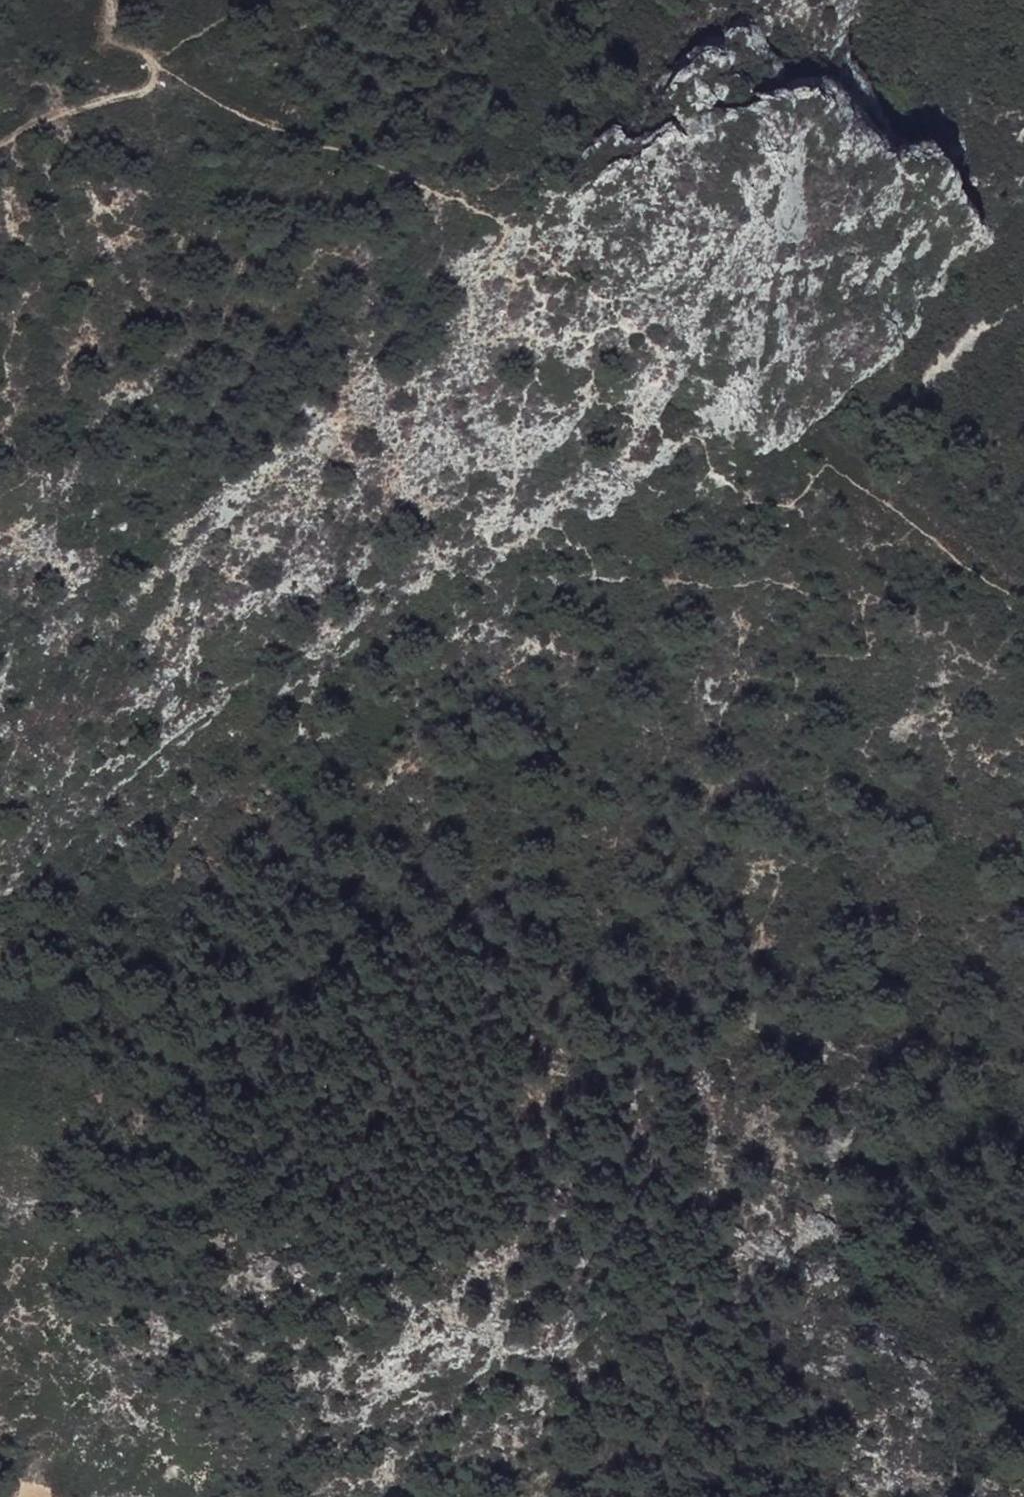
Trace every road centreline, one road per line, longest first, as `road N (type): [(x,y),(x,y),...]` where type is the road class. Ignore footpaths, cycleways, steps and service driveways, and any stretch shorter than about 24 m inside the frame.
road 1 (track): [(485,195),(250,112),(174,68)]
road 2 (track): [(0,145),(63,114),(146,91),(174,68)]

